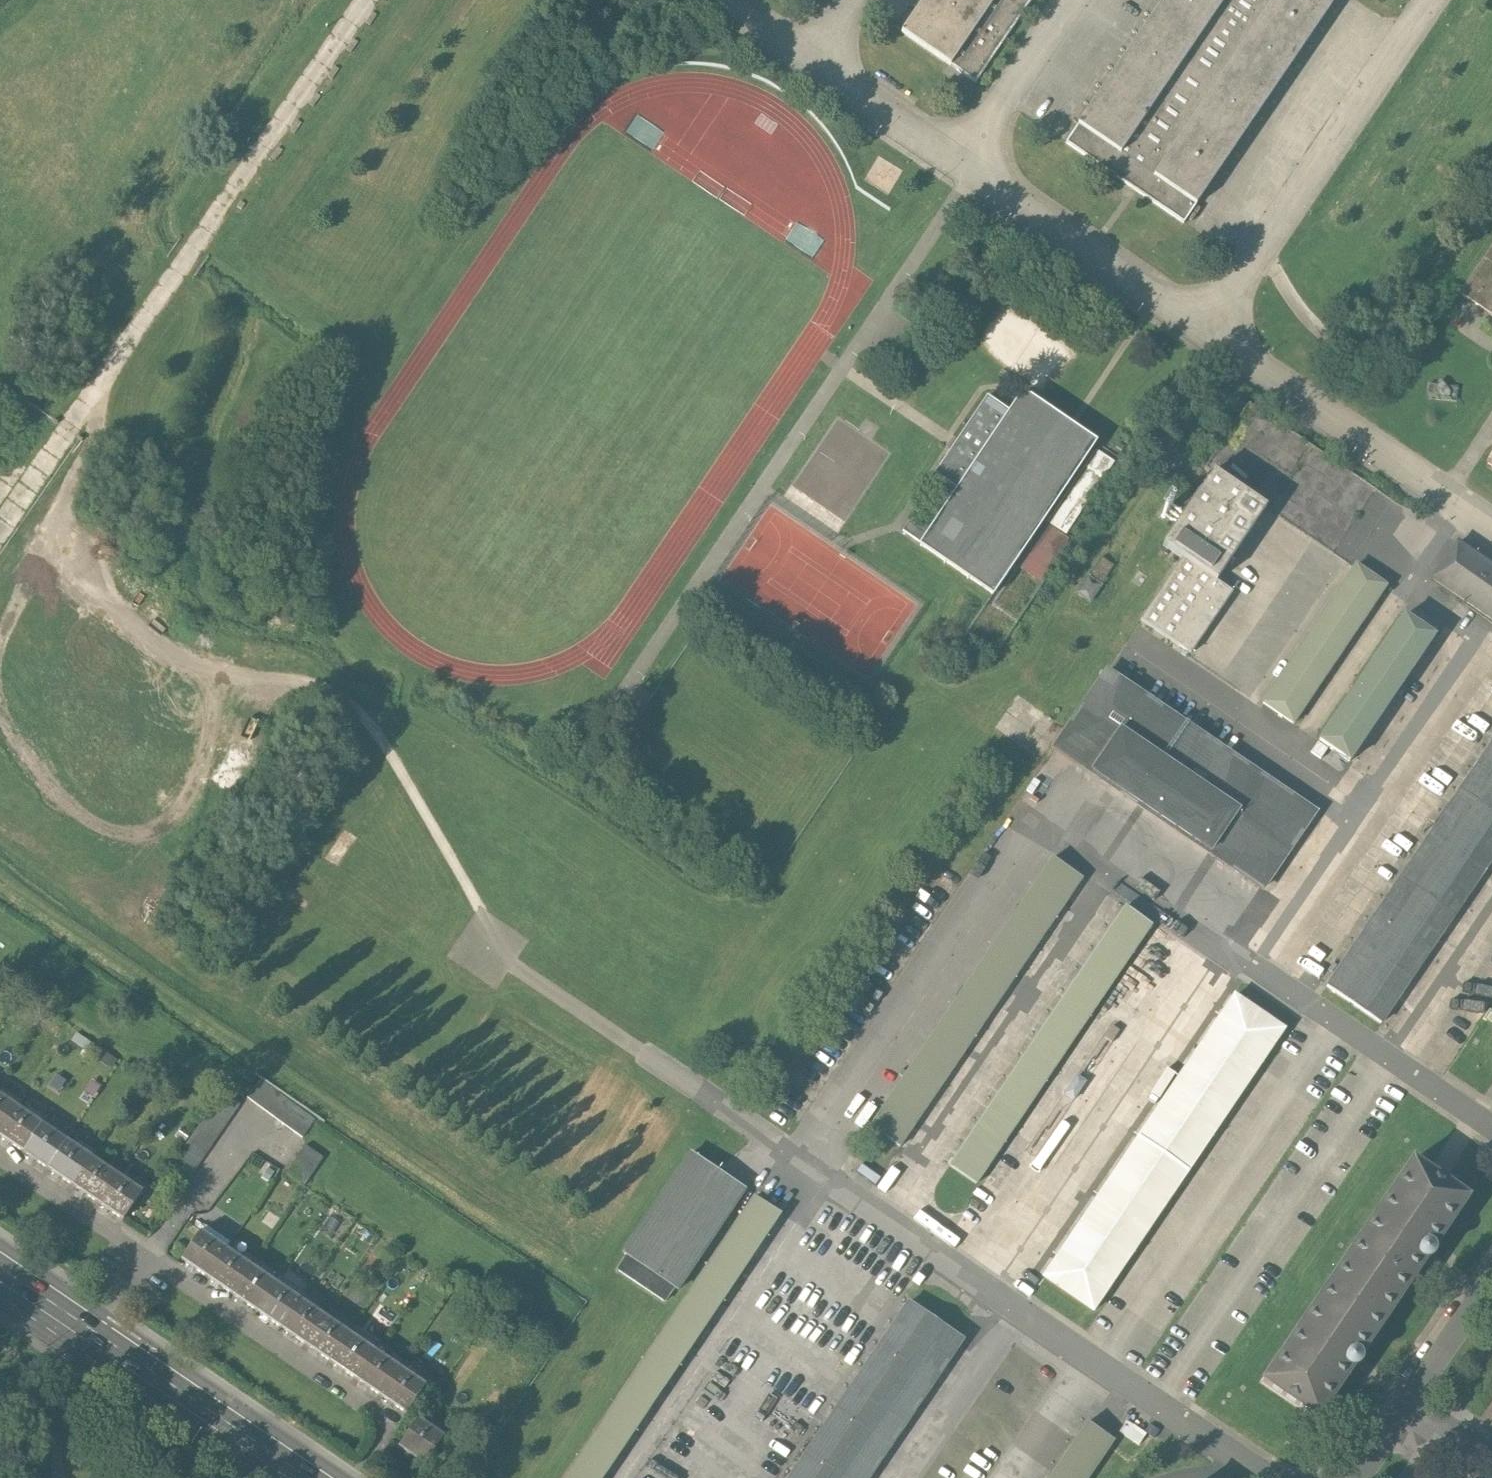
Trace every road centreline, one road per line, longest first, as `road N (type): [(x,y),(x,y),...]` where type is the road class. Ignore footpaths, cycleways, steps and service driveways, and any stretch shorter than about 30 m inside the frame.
road 1 (track): [(79,410),(364,0)]
road 2 (primary): [(0,1273),(300,1477)]

